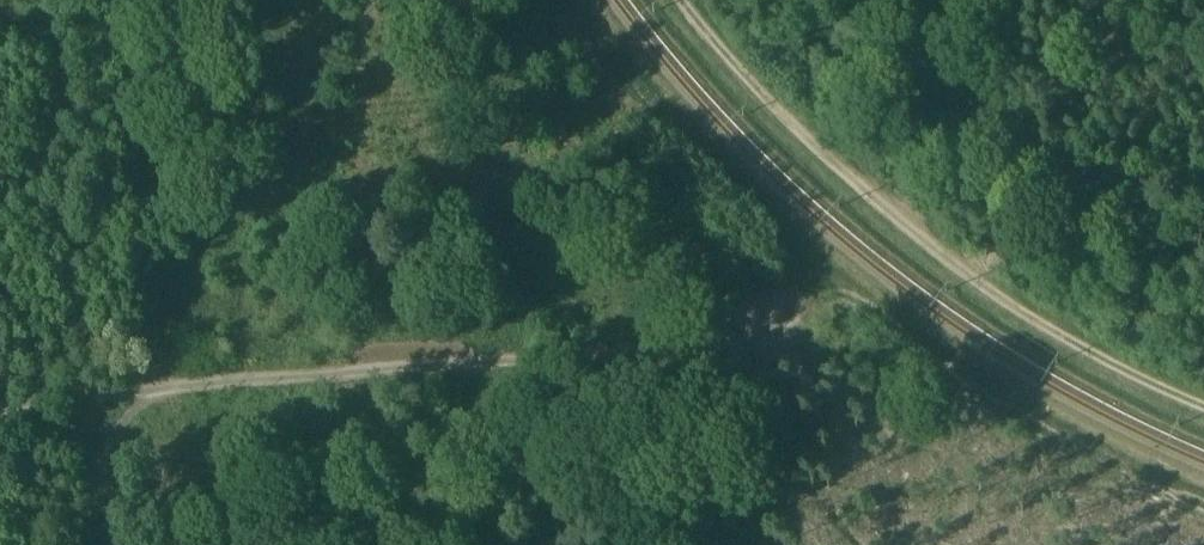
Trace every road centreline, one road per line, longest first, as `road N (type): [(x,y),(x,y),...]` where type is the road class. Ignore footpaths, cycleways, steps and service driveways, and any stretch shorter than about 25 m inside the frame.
road 1 (track): [(0,415),(45,401),(585,362),(820,335)]
road 2 (track): [(1203,406),(1076,345),(943,260),(847,175),(688,0)]
road 3 (track): [(108,544),(99,485),(84,453),(21,408)]

